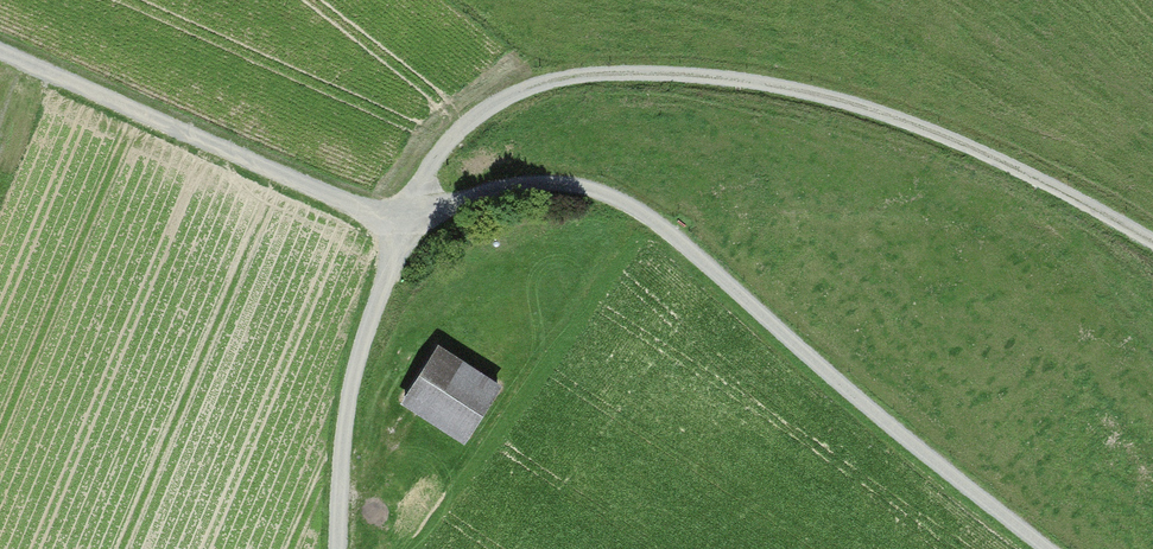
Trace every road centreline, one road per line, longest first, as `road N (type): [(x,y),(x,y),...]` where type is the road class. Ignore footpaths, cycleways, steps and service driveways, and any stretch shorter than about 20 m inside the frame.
road 1 (track): [(0,47),(396,224),(523,181),(609,192),(678,239),(1050,548)]
road 2 (track): [(396,224),(448,137),(493,100),(562,75),(640,69),(839,96),(938,130),(1152,236)]
road 3 (track): [(396,224),(350,375),(335,548)]

